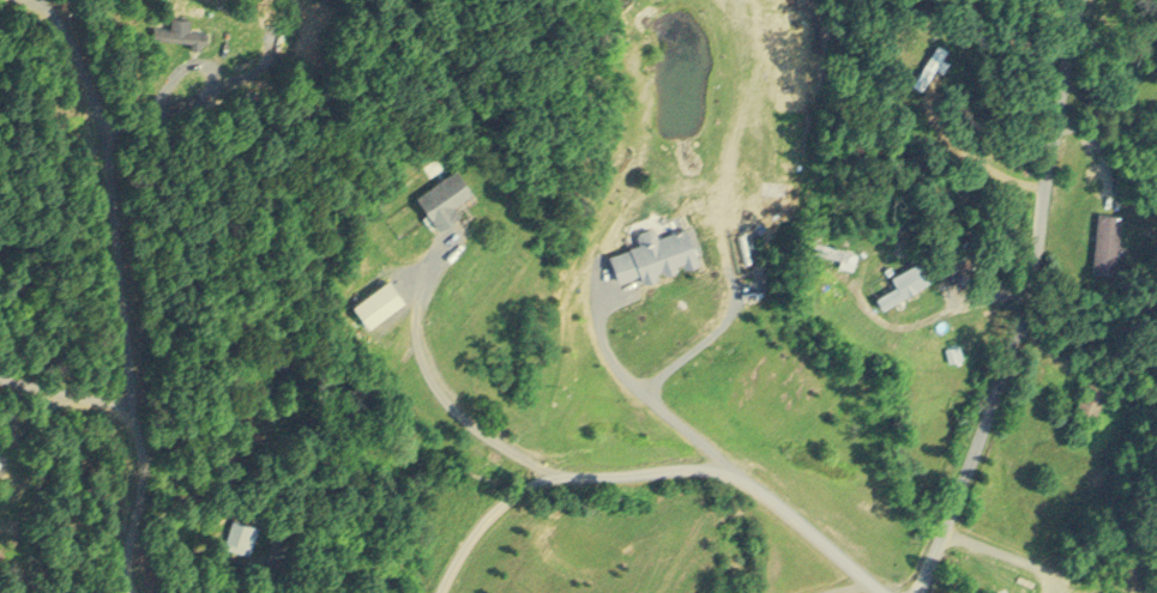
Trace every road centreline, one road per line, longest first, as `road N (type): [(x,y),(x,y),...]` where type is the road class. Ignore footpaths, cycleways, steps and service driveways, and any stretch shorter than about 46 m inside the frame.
road 1 (residential): [(915,592),(1031,286),(1077,0)]
road 2 (residential): [(47,0),(94,89),(134,455),(126,537),(130,592)]
road 3 (residential): [(435,592),(482,508),(568,470),(655,466),(733,470),(789,502),(887,592)]
road 4 (residential): [(0,375),(129,409)]

